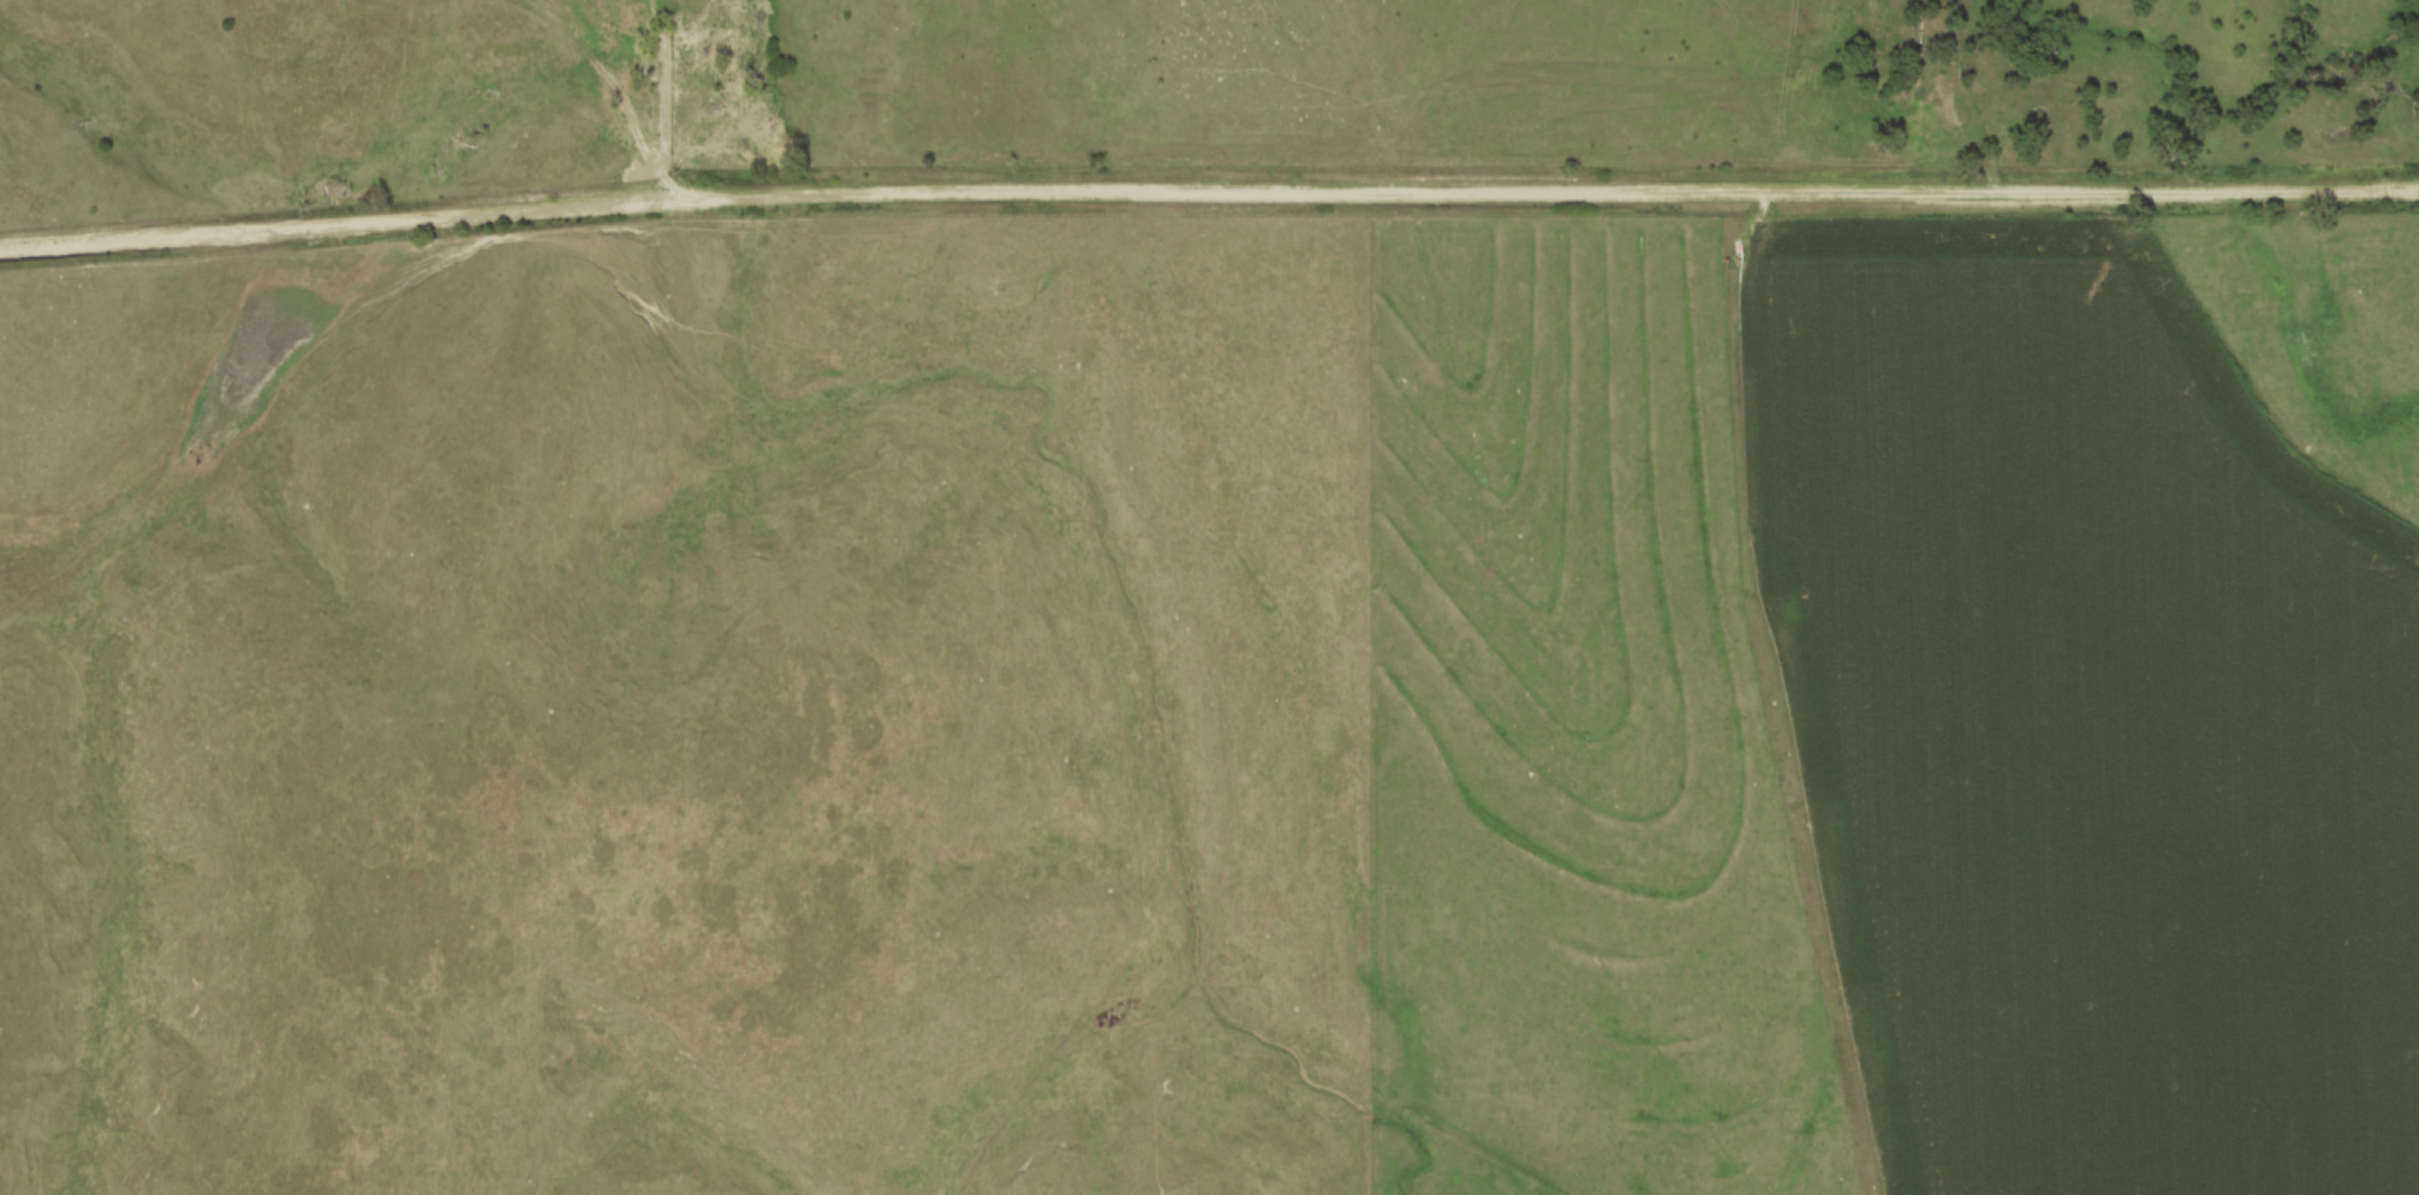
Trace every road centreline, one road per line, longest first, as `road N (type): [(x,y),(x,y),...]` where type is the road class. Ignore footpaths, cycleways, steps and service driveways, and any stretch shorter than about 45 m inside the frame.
road 1 (residential): [(0,252),(763,195),(2418,191)]

